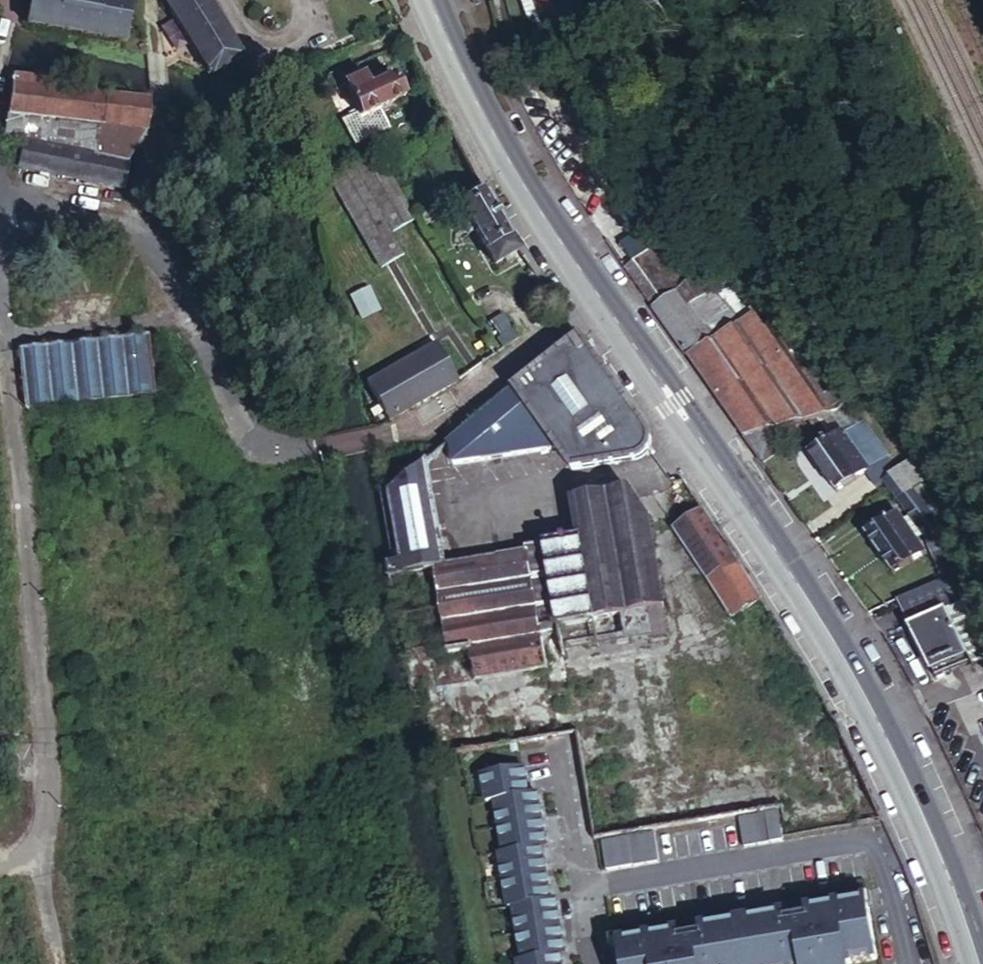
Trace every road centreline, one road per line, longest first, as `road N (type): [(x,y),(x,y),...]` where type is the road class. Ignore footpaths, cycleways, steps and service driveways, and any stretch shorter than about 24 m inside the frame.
road 1 (secondary): [(431,0),(510,163),(843,657),(944,864),(979,963)]

